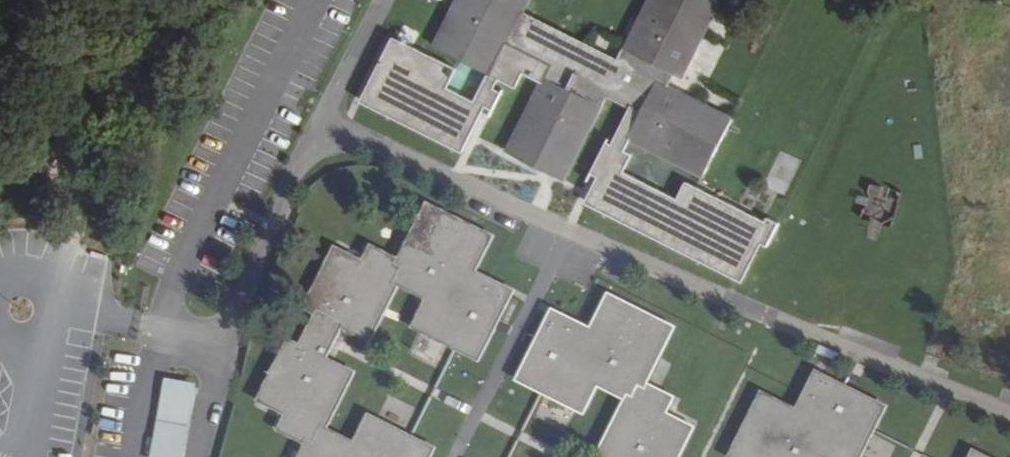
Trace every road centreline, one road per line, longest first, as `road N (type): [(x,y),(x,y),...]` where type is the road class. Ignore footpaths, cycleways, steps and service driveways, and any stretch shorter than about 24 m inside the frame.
road 1 (track): [(225,0),(81,101),(47,167)]

